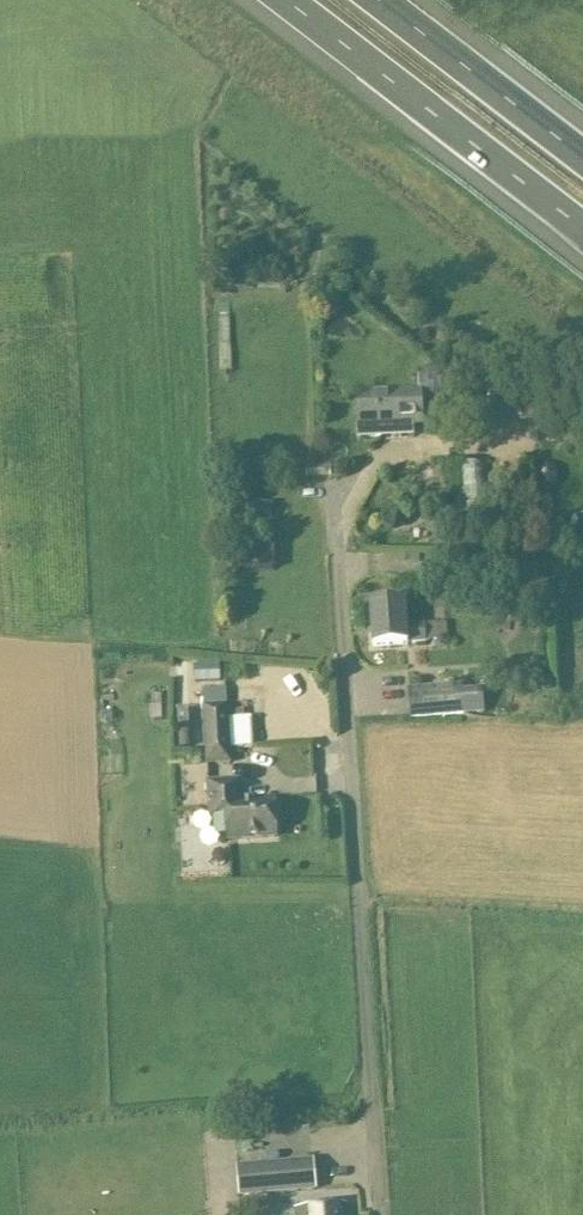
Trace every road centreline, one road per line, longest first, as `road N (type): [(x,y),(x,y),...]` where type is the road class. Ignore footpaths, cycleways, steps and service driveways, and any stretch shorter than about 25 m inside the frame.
road 1 (unclassified): [(378,1214),(339,560)]
road 2 (motorway): [(286,0),(582,226)]
road 3 (motorway): [(582,158),(379,0)]

